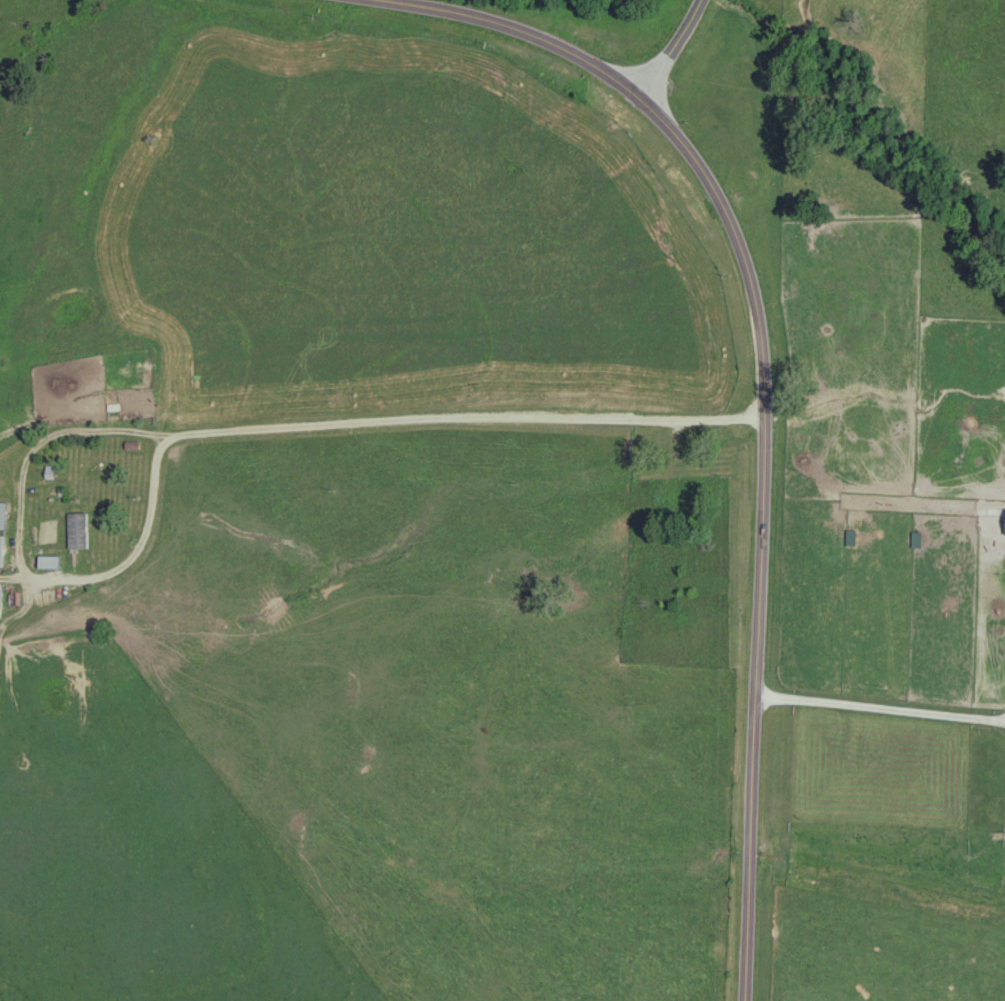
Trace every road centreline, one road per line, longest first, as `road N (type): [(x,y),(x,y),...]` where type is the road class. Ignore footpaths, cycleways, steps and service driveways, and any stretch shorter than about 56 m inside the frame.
road 1 (secondary): [(754,1000),(771,413),(753,259),(687,143),(642,95),(508,25),(354,0)]
road 2 (residential): [(771,413),(685,422),(408,419),(170,436)]
road 3 (residential): [(166,450),(170,436),(103,428),(44,441),(30,484),(28,555),(37,571),(92,580),(131,568),(155,530),(166,450)]
road 4 (residential): [(764,695),(1004,721)]

